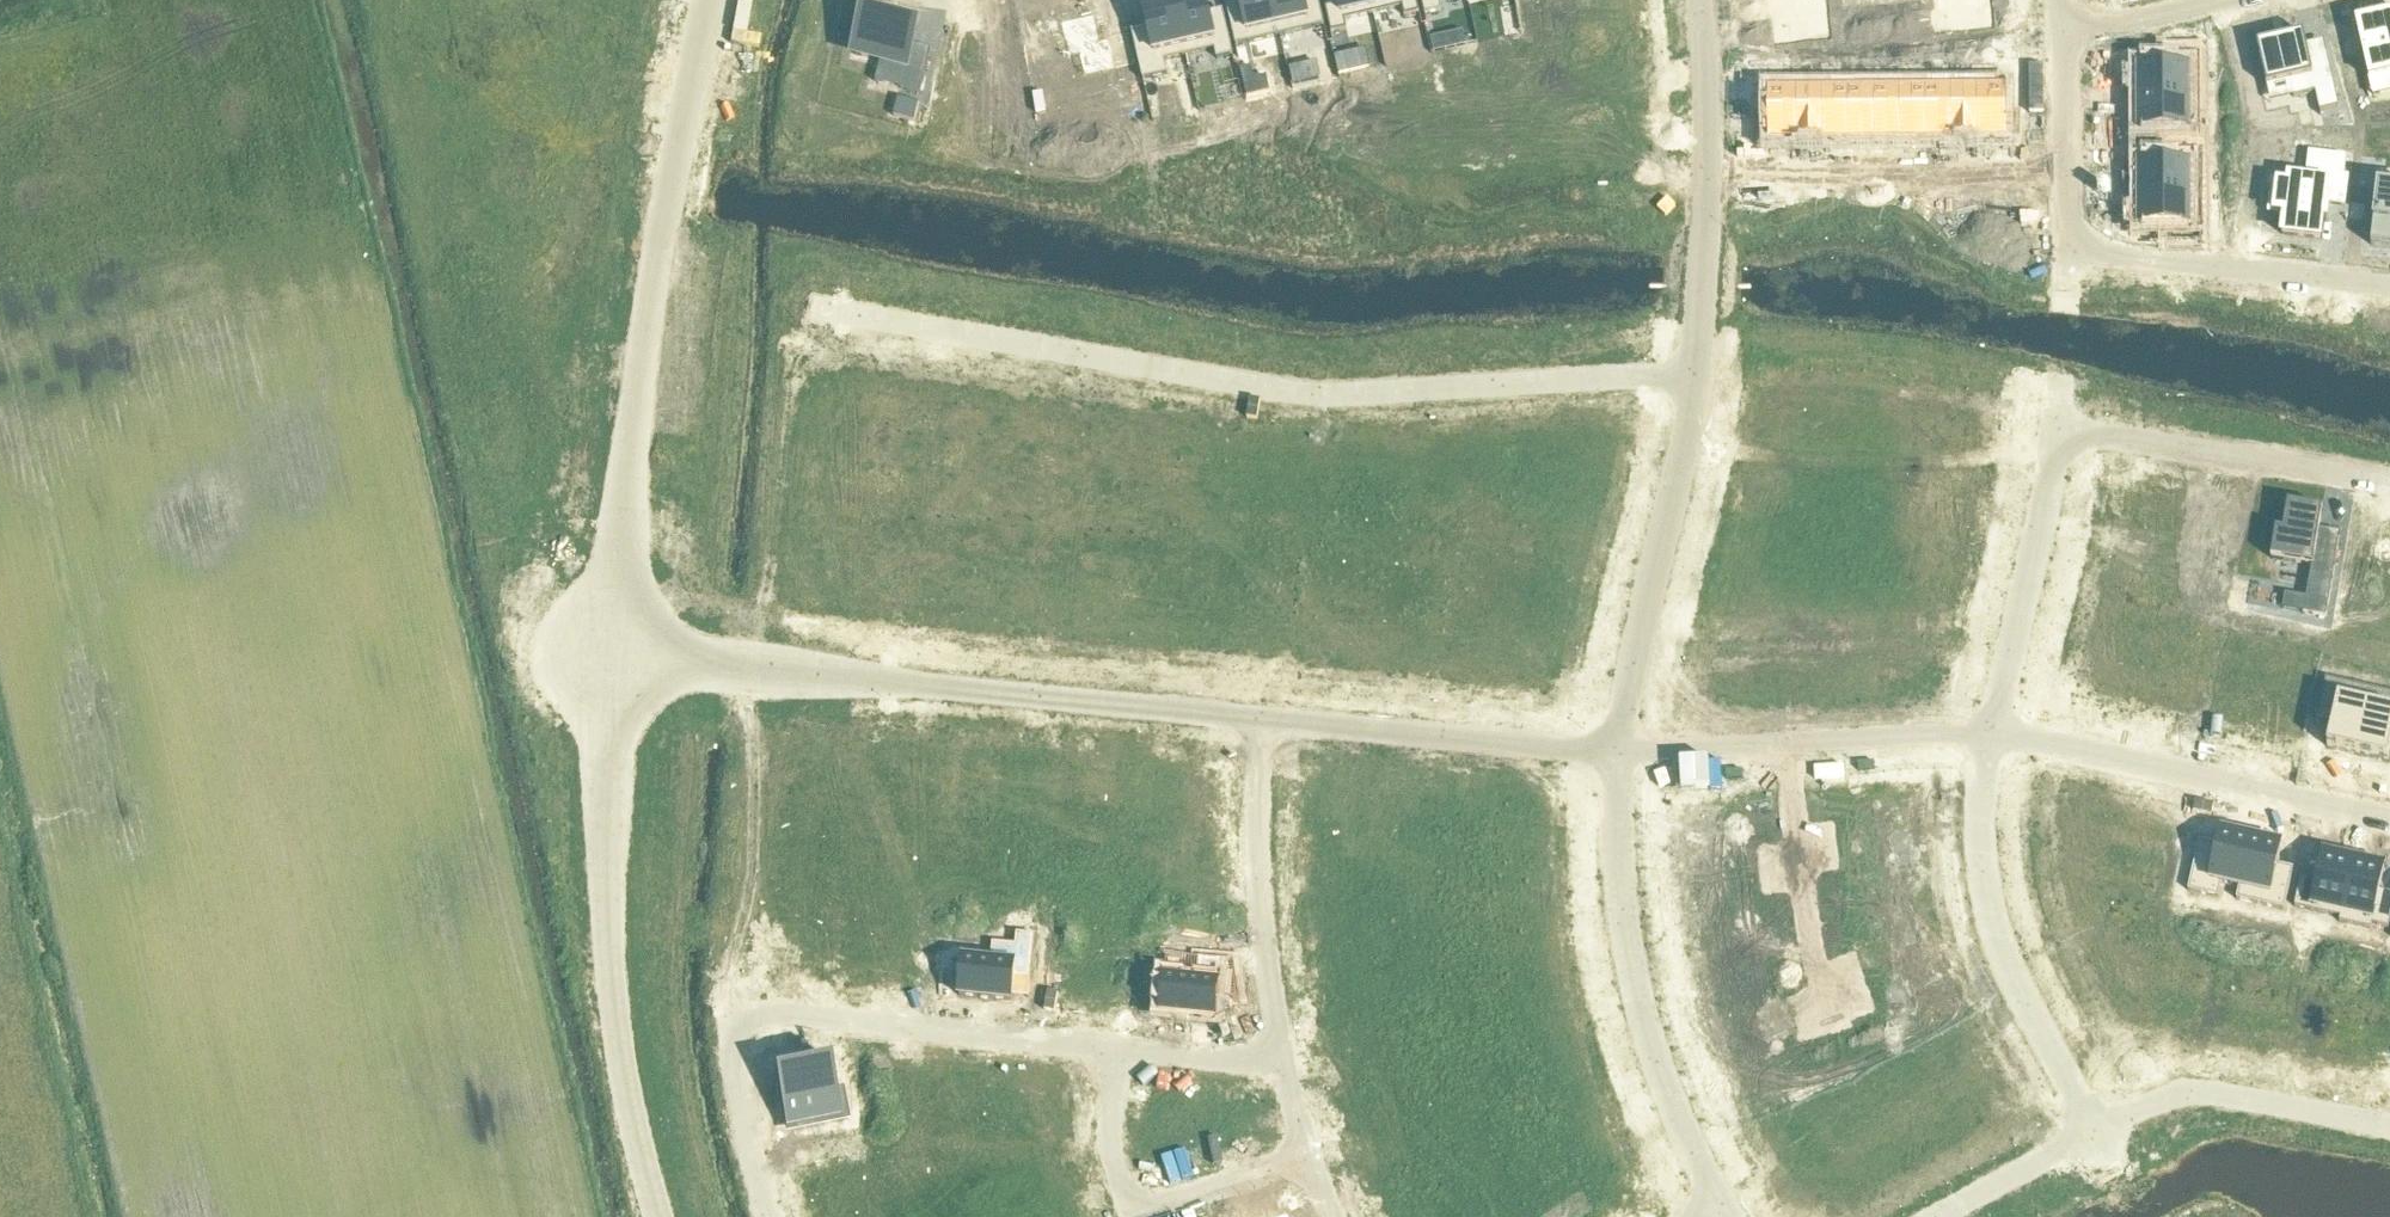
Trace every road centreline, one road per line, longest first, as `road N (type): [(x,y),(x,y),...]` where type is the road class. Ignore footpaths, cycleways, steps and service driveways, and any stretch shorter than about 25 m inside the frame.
road 1 (residential): [(1695,379),(1295,396),(811,313)]
road 2 (residential): [(604,656),(663,222),(710,0)]
road 3 (residential): [(764,1216),(723,1014),(1114,1052)]
road 4 (residential): [(658,1216),(621,1072),(608,954),(604,656)]
road 5 (residential): [(1719,1210),(1661,1075),(1626,948),(1617,873),(1619,756)]
road 6 (residential): [(2096,1136),(1993,926),(1979,804),(1988,733)]
road 7 (unclassified): [(1988,733),(2389,822)]
road 8 (residential): [(1261,723),(859,681)]
road 9 (residential): [(1619,756),(1640,630),(1692,424),(1695,379)]
road 10 (residential): [(1695,379),(1708,148),(1701,0)]
road 11 (residential): [(1619,756),(1261,723)]
road 12 (residential): [(1114,1052),(1105,1154),(1128,1216),(1307,1163)]
road 13 (residential): [(1281,1065),(1256,918),(1261,723)]
road 14 (residential): [(2056,429),(2389,486)]
road 15 (tertiary): [(651,1216),(625,1135),(599,889)]
road 16 (residential): [(2067,246),(2389,286)]
road 17 (residential): [(1988,733),(2036,546),(2056,429)]
road 18 (residential): [(2096,1136),(2182,1097),(2389,1129)]
road 19 (tertiary): [(627,425),(675,129)]
road 20 (residential): [(859,681),(604,656)]
road 21 (residential): [(2067,246),(2064,34)]
road 22 (residential): [(661,689),(834,691),(859,681)]
road 23 (residential): [(859,681),(837,669),(666,638)]
road 24 (tertiary): [(636,602),(627,425)]
road 25 (residential): [(2064,34),(2236,0)]
road 26 (tertiary): [(627,425),(589,595)]
road 27 (tertiary): [(578,718),(582,809),(599,889)]
road 28 (tertiary): [(599,889),(625,720)]
road 29 (residential): [(2096,1136),(1945,1216)]
road 30 (residential): [(1114,1052),(1281,1065)]
road 31 (tertiary): [(589,595),(561,610),(540,648),(549,693),(578,718)]
road 32 (tertiary): [(675,129),(719,0)]
road 33 (tertiary): [(691,0),(675,129)]

